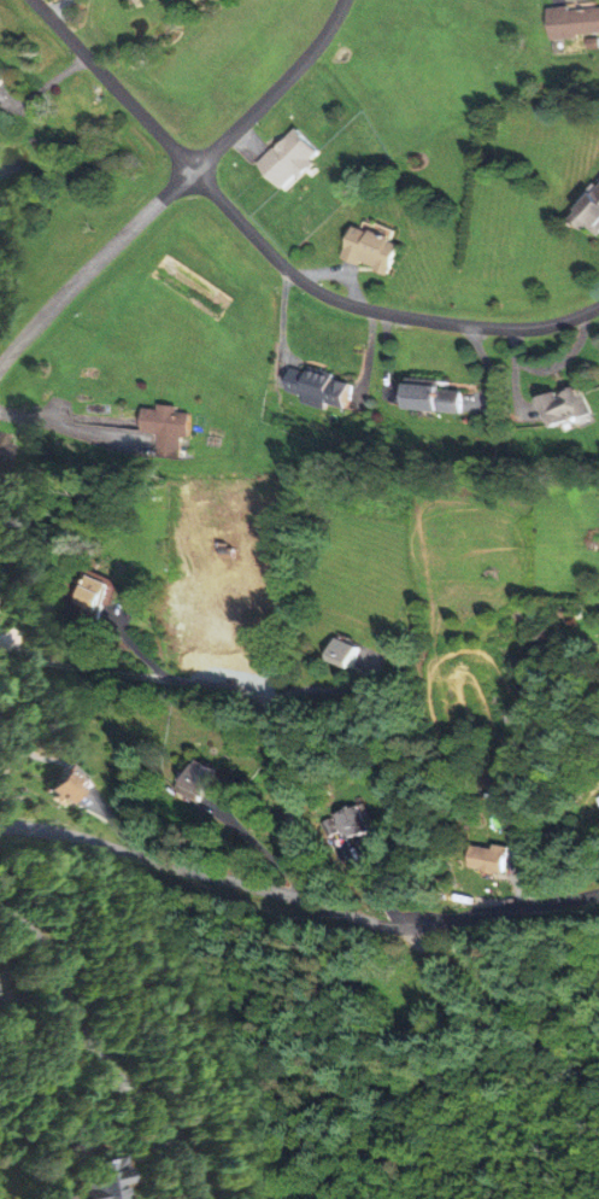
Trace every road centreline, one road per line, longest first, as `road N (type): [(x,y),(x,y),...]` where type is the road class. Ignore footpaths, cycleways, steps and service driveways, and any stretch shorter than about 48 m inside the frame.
road 1 (residential): [(598,893),(392,928),(67,835),(0,828)]
road 2 (residential): [(0,369),(71,288),(315,52),(346,0)]
road 3 (residential): [(194,171),(274,259),(337,300),(476,327),(560,324),(598,308)]
road 4 (residential): [(300,900),(277,715),(263,696),(72,667)]
road 5 (residential): [(0,909),(41,942),(83,1031),(181,1145),(207,1198)]
road 6 (residential): [(194,171),(35,0)]

